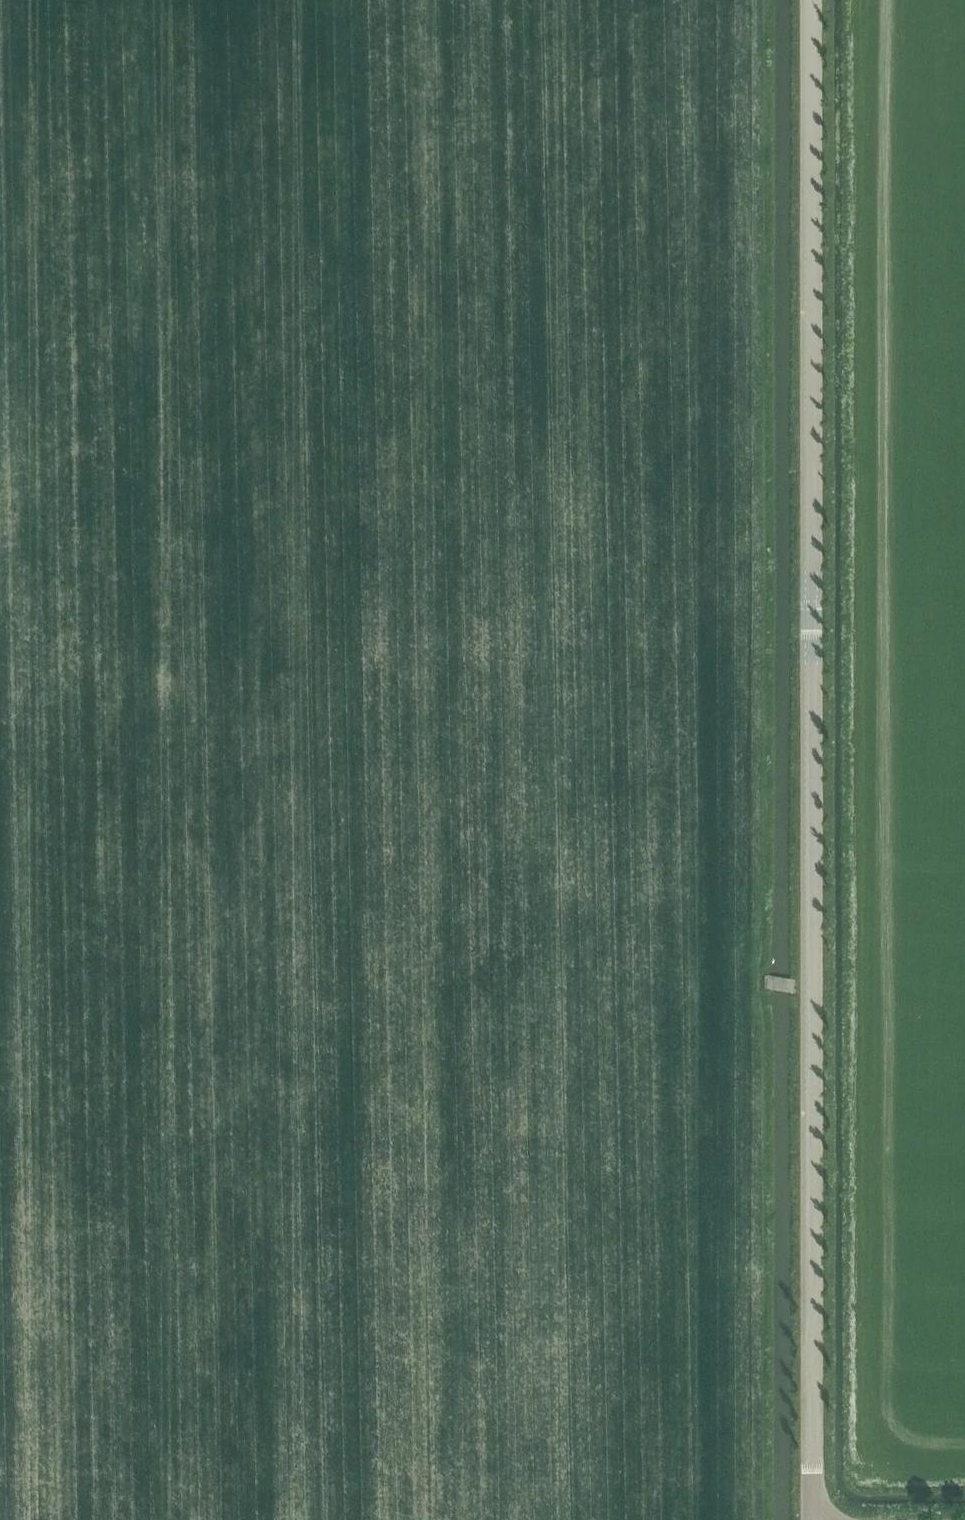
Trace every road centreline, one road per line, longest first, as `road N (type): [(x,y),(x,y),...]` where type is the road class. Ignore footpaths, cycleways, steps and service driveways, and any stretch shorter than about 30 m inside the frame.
road 1 (unclassified): [(812,1519),(812,0)]

